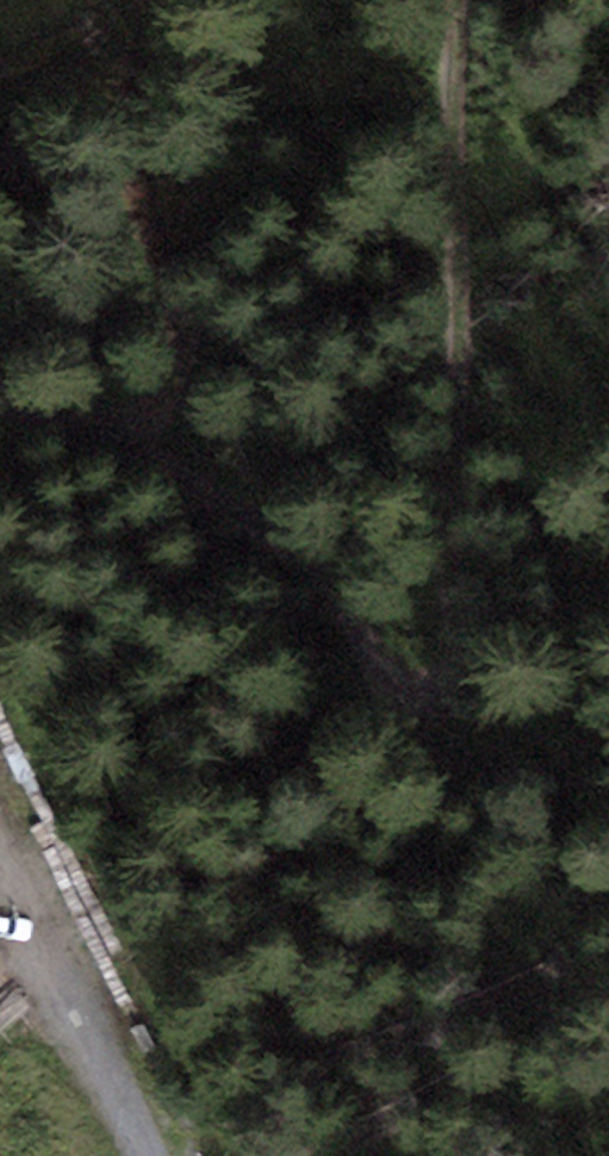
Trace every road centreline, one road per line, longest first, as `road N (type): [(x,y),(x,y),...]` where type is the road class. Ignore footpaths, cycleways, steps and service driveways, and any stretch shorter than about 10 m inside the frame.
road 1 (track): [(0,345),(69,379),(259,515),(442,673),(443,0)]
road 2 (track): [(0,867),(133,1155)]

